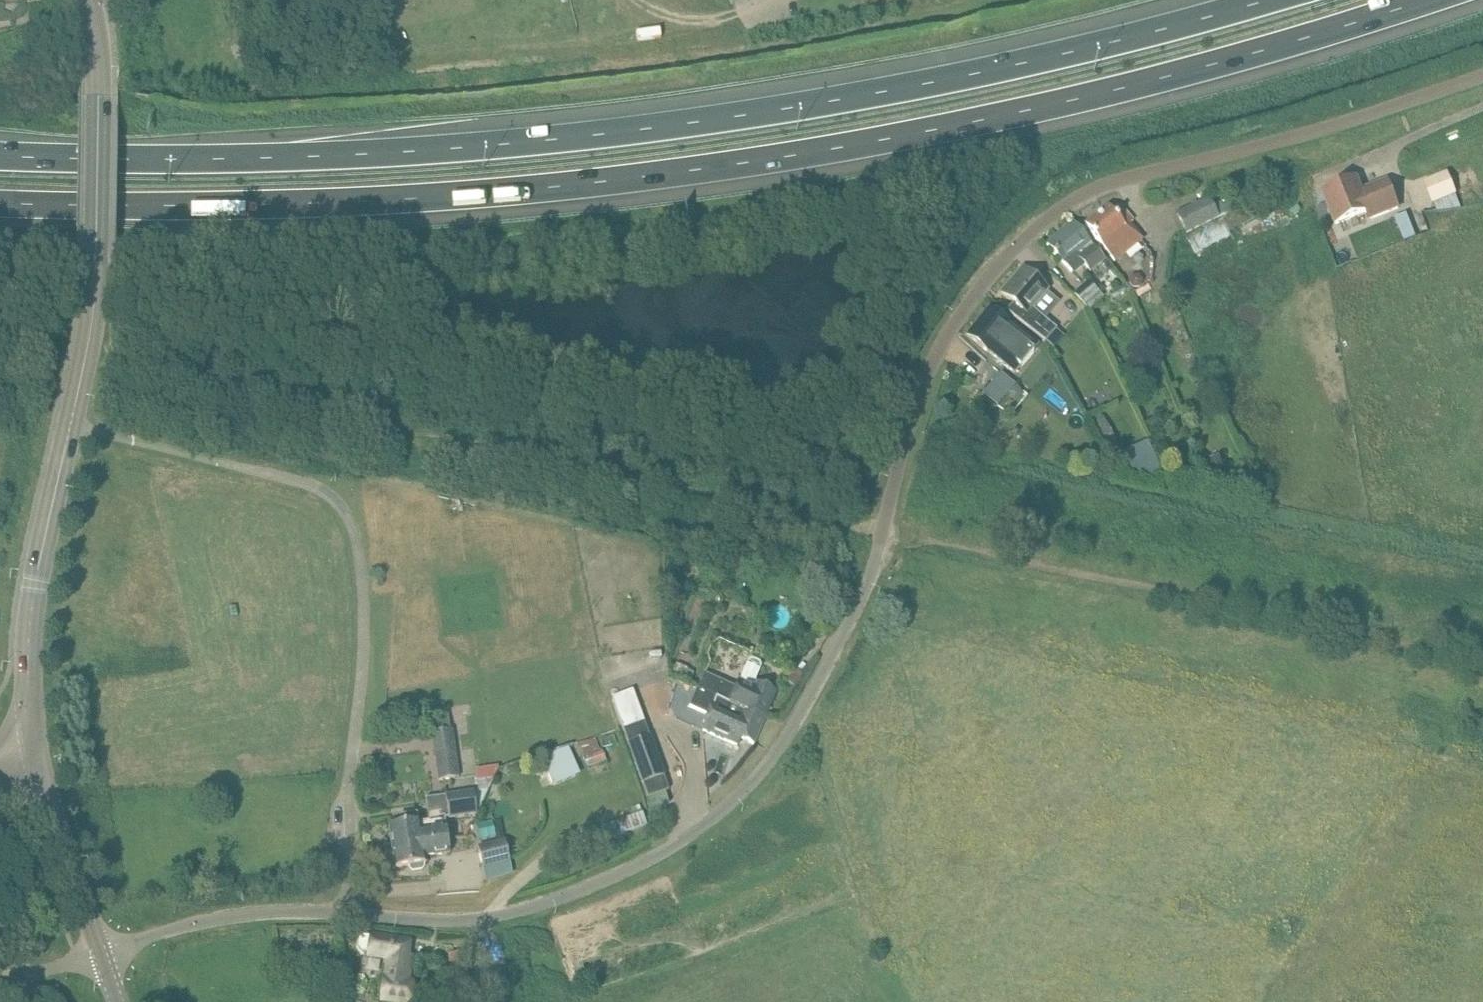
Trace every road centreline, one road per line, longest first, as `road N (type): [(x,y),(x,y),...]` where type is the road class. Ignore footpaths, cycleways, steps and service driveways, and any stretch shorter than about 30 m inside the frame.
road 1 (unclassified): [(347,912),(433,921),(496,916),(623,874),(679,843),(736,797),(783,742),(864,591),(927,372),(952,323),(1030,231),(1073,200),(1129,176),(1265,145),(1482,74)]
road 2 (motorway): [(0,201),(389,200),(771,158),(1214,64),(1419,0)]
road 3 (motorway): [(1256,0),(983,70),(560,136),(389,153),(0,154)]
road 4 (unclassified): [(347,912),(362,592),(346,509),(302,479),(69,426)]
road 5 (tertiary): [(69,426),(94,278),(98,40),(90,0)]
road 6 (tertiary): [(39,771),(28,695),(35,584),(69,426)]
road 7 (unclassified): [(100,951),(213,916),(347,912)]
road 8 (tertiary): [(100,951),(39,771)]

